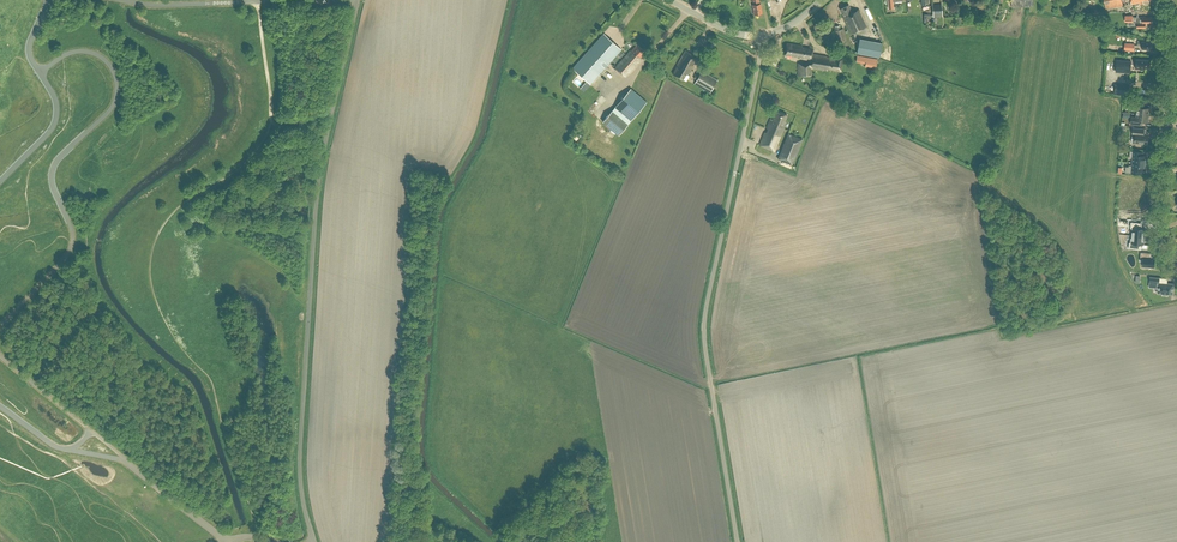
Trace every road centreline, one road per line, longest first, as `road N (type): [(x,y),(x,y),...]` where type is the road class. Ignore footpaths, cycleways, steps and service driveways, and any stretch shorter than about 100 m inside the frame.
road 1 (unclassified): [(314,541),(300,458),(315,224),(357,0)]
road 2 (unclassified): [(738,541),(704,321),(763,38)]
road 3 (tertiary): [(1176,268),(1157,225),(1170,0)]

